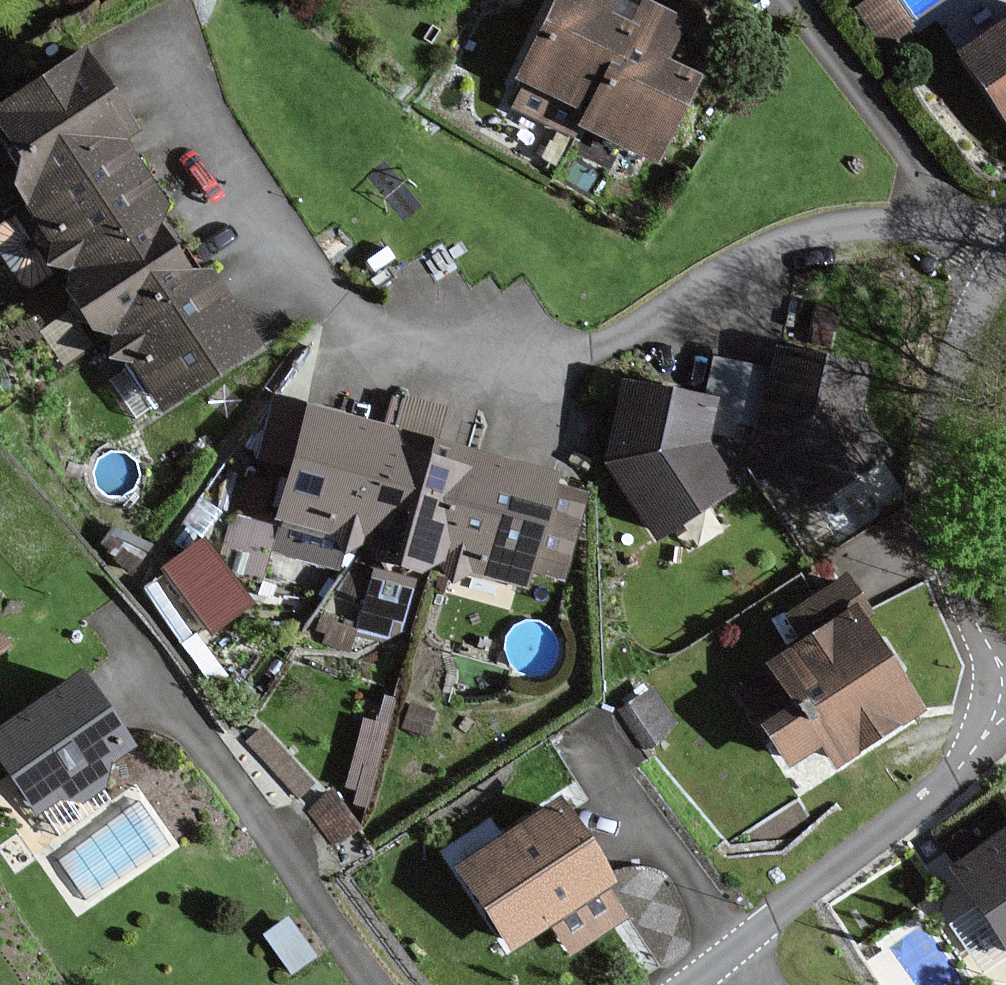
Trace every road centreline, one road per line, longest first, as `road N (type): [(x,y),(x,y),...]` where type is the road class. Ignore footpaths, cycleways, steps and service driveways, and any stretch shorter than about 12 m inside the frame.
road 1 (residential): [(1005,678),(944,539),(930,431),(1005,274)]

